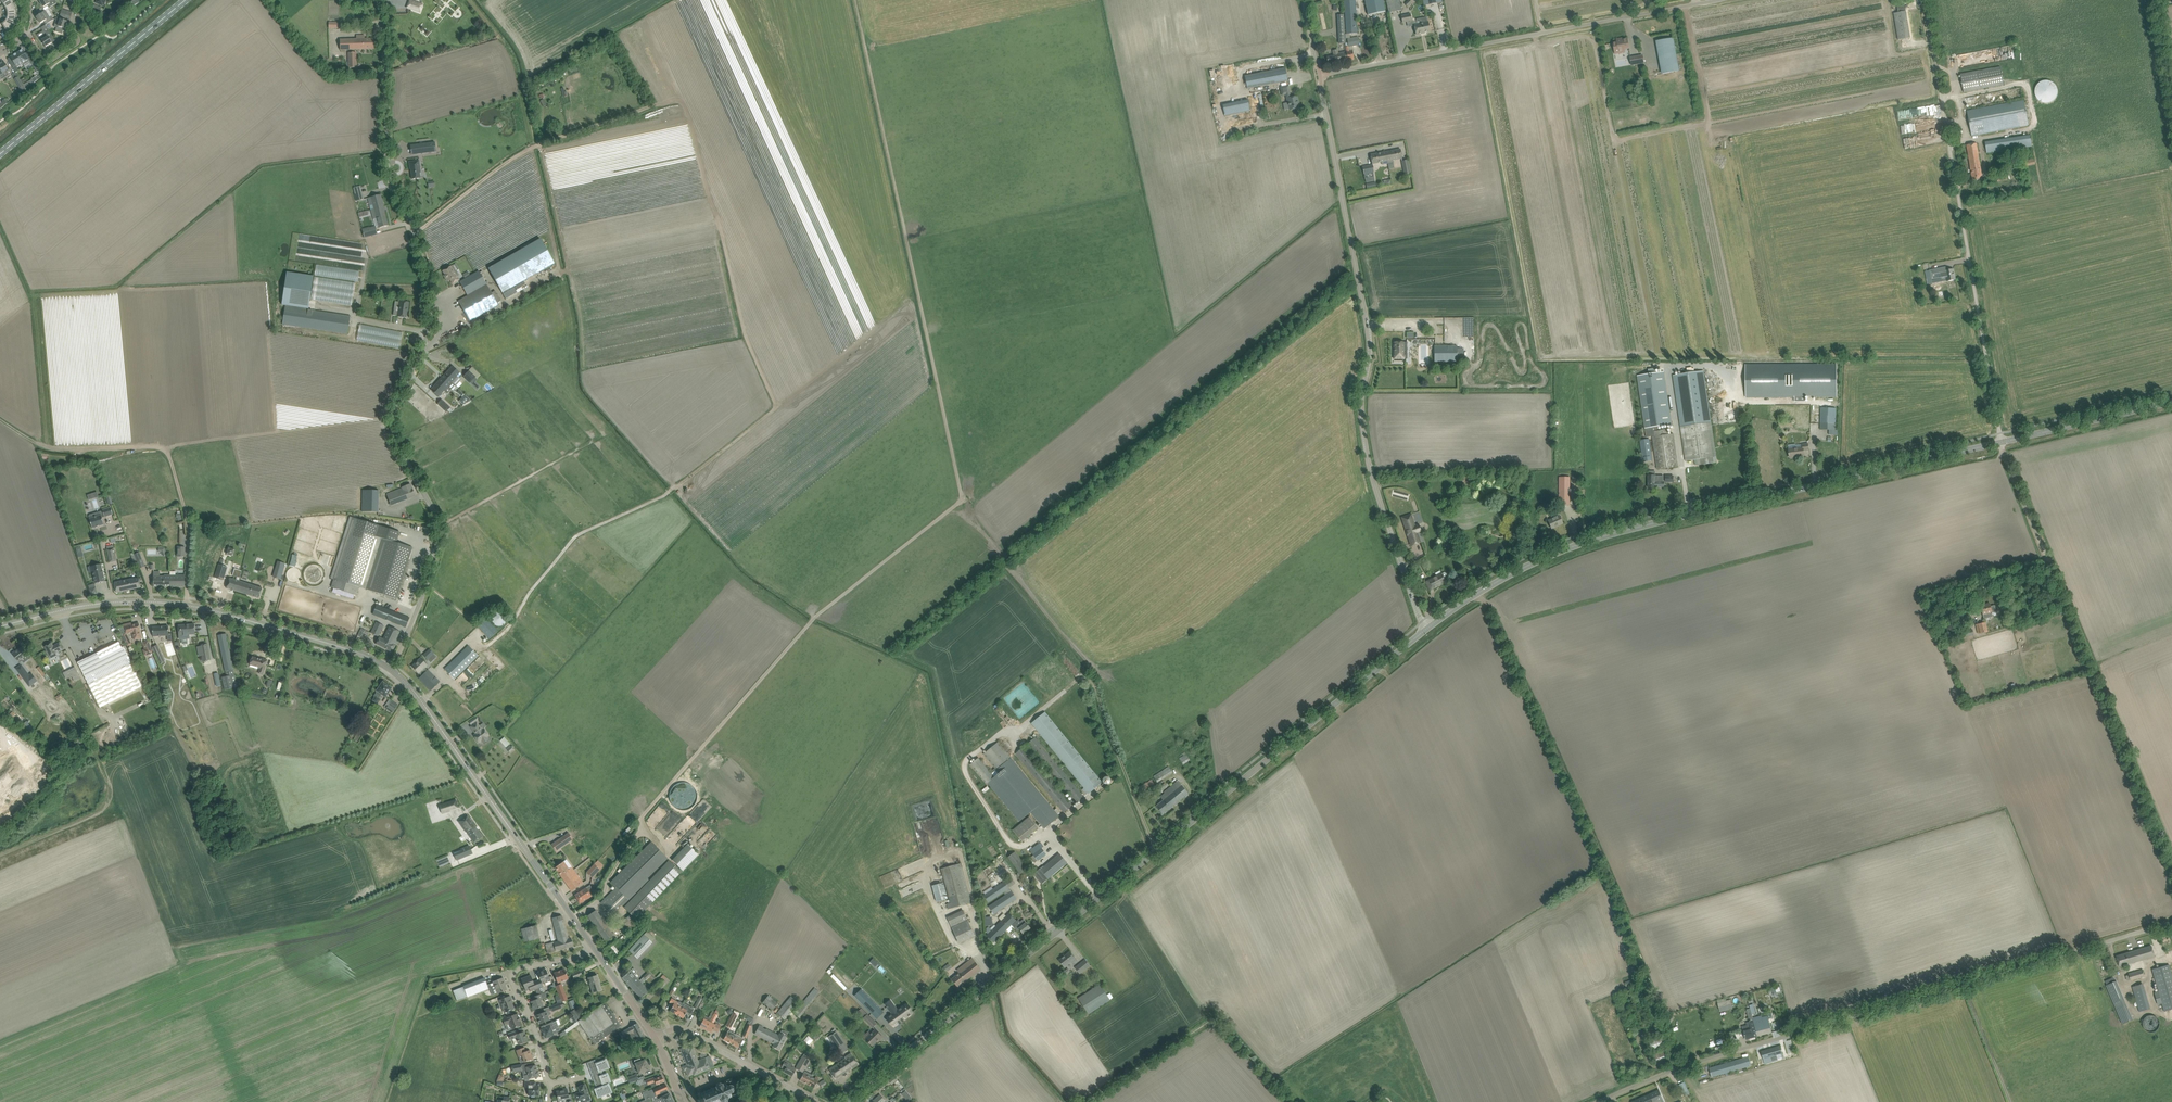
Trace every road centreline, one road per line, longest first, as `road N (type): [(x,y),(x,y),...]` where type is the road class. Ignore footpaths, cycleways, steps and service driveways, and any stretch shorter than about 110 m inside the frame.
road 1 (track): [(855,0),(961,501),(812,620),(653,804),(606,891),(575,919)]
road 2 (tertiary): [(845,1101),(1427,629)]
road 3 (unclassified): [(393,670),(426,589),(436,521),(392,418),(428,315),(429,277),(387,156),(378,0)]
road 4 (track): [(423,702),(447,681),(439,671),(473,637),(485,650),(505,635),(577,535),(667,494),(776,406),(748,343),(716,215)]
road 5 (tertiary): [(1427,629),(1483,590),(1590,540),(1999,442)]
road 6 (unclassified): [(1602,1101),(1680,1068),(2171,922)]
road 7 (unclassified): [(1427,629),(1358,447),(1365,337),(1319,74)]
road 8 (unclassified): [(1319,74),(1717,0)]
road 9 (unclassified): [(1999,442),(1940,96)]
road 10 (secondary): [(593,946),(393,670)]
road 11 (track): [(651,106),(526,150),(415,235)]
road 12 (unclassified): [(1925,593),(2041,563),(1999,442)]
road 13 (primary): [(0,154),(185,0)]
road 14 (secondary): [(393,670),(342,647),(183,605)]
road 15 (residential): [(550,1084),(514,978),(518,970),(593,946)]
road 16 (secondary): [(0,626),(112,602),(183,605)]
road 17 (residential): [(820,1101),(682,1029),(656,1037)]
road 18 (tertiary): [(1999,442),(2171,402)]
road 19 (residential): [(24,32),(52,61),(77,44),(84,0)]

